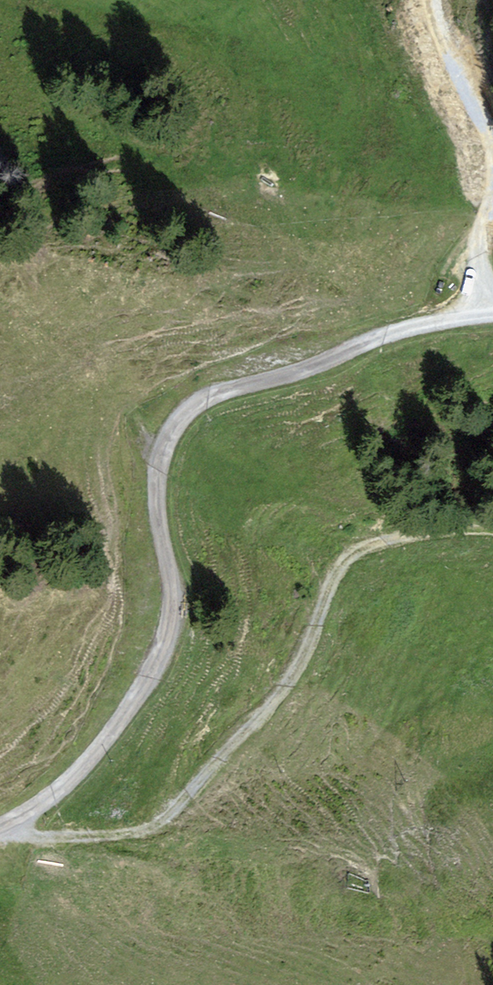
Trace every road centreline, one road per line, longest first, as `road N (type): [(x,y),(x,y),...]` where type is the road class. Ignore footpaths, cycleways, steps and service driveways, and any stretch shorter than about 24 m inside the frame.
road 1 (track): [(7,827),(96,754),(165,651),(173,594),(156,491),(172,427),(212,396),(482,309)]
road 2 (track): [(7,827),(107,832),(169,815),(289,686),(336,570),(384,538),(492,526)]
road 3 (track): [(482,309),(479,232),(491,193),(490,149),(430,0)]

